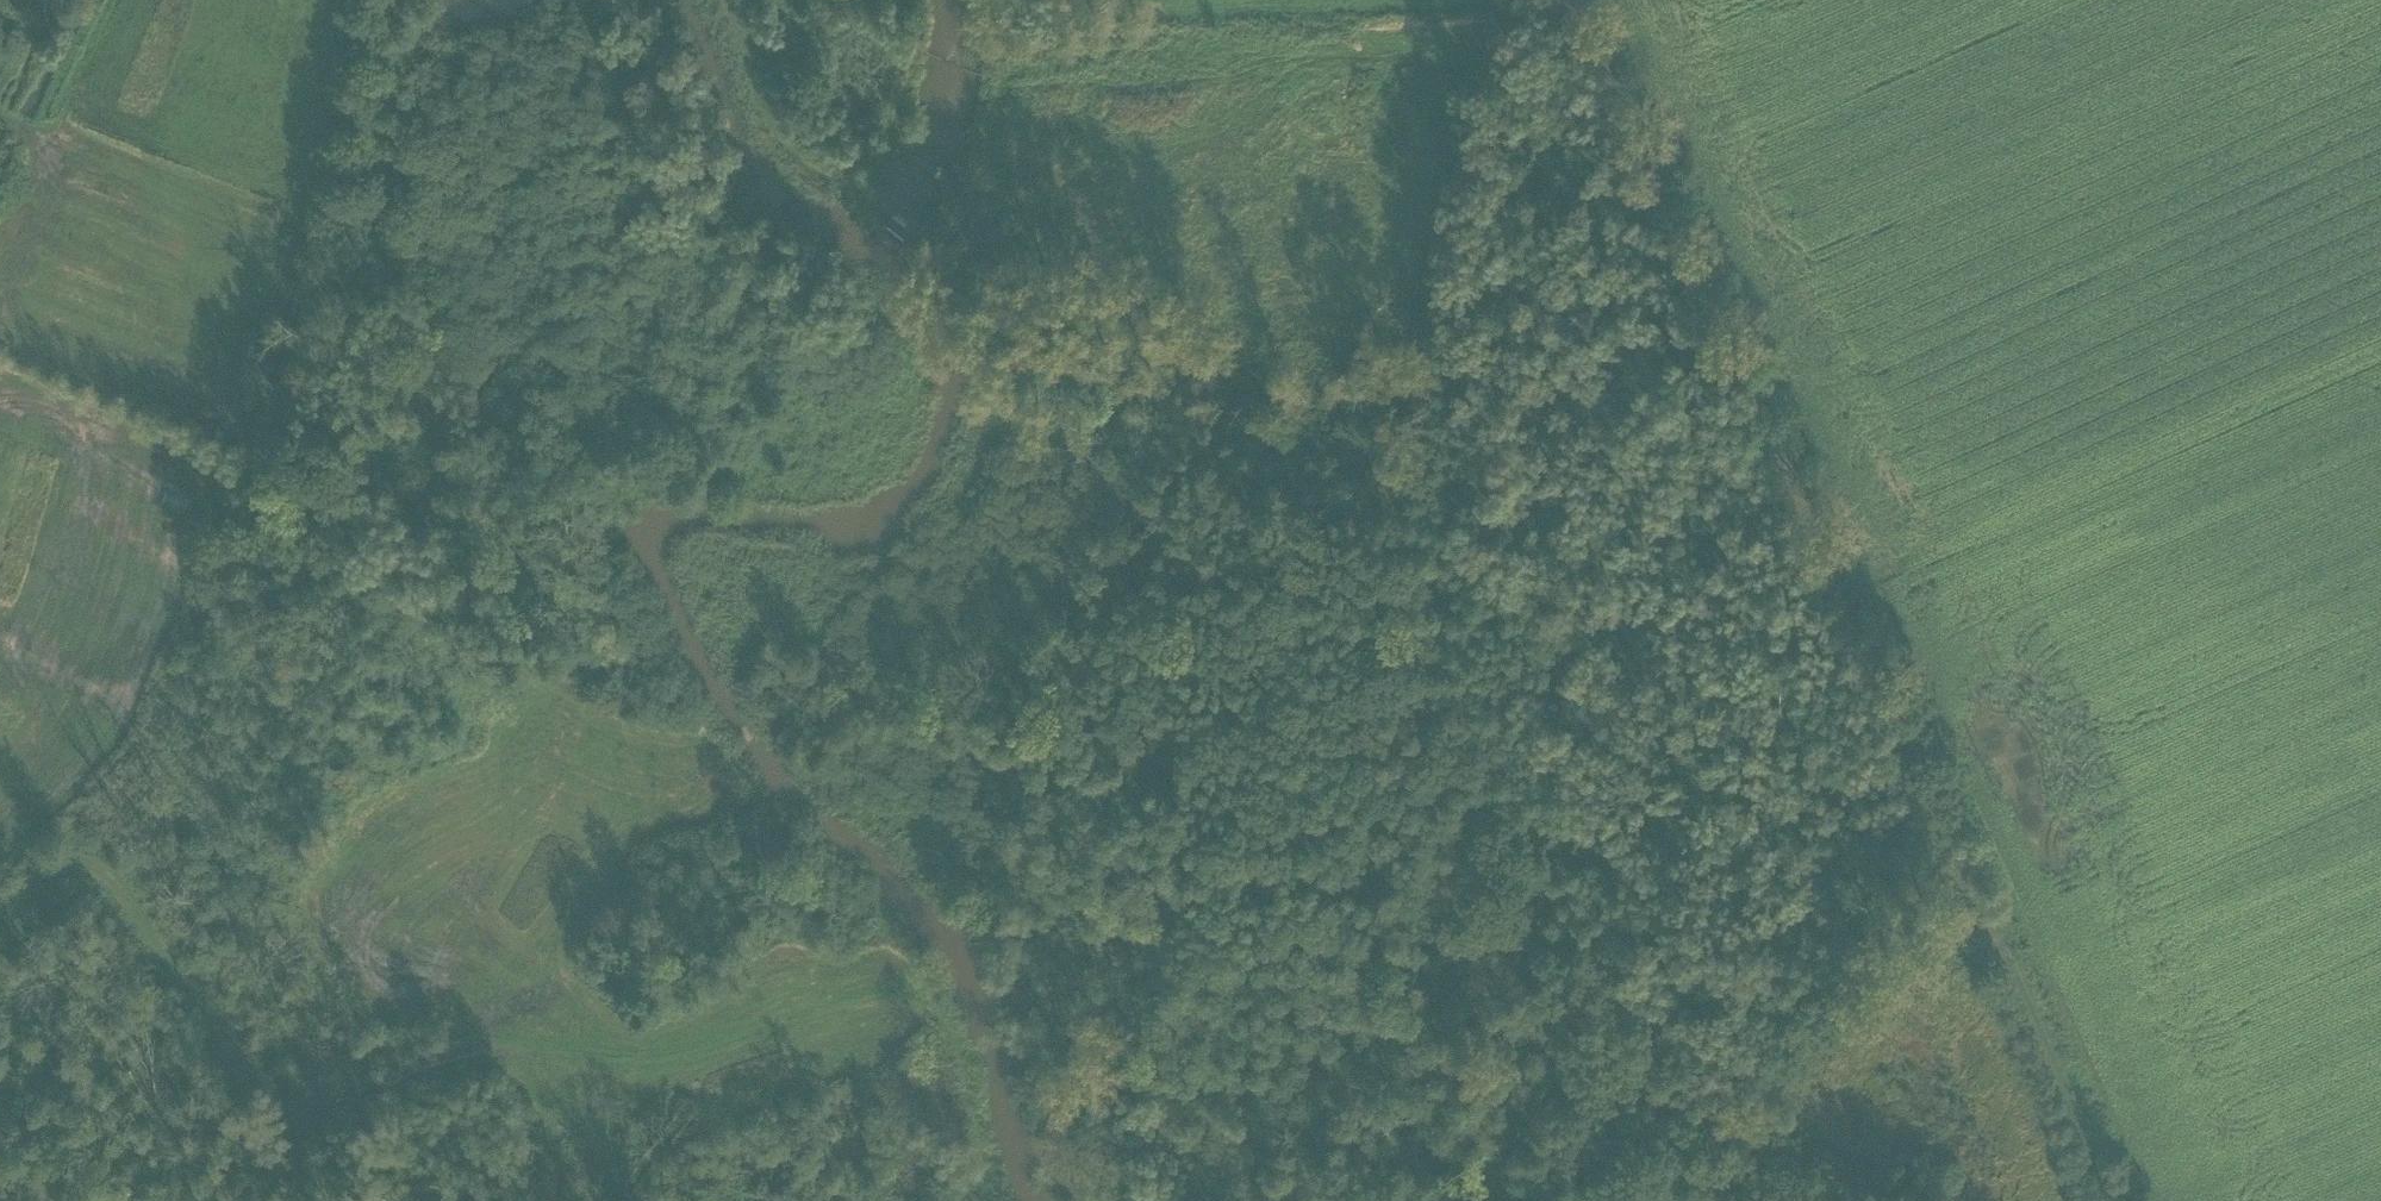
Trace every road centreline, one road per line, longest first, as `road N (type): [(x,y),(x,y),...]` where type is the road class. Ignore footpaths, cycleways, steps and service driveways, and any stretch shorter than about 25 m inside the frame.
road 1 (track): [(1566,0),(2028,988),(2119,1200)]

